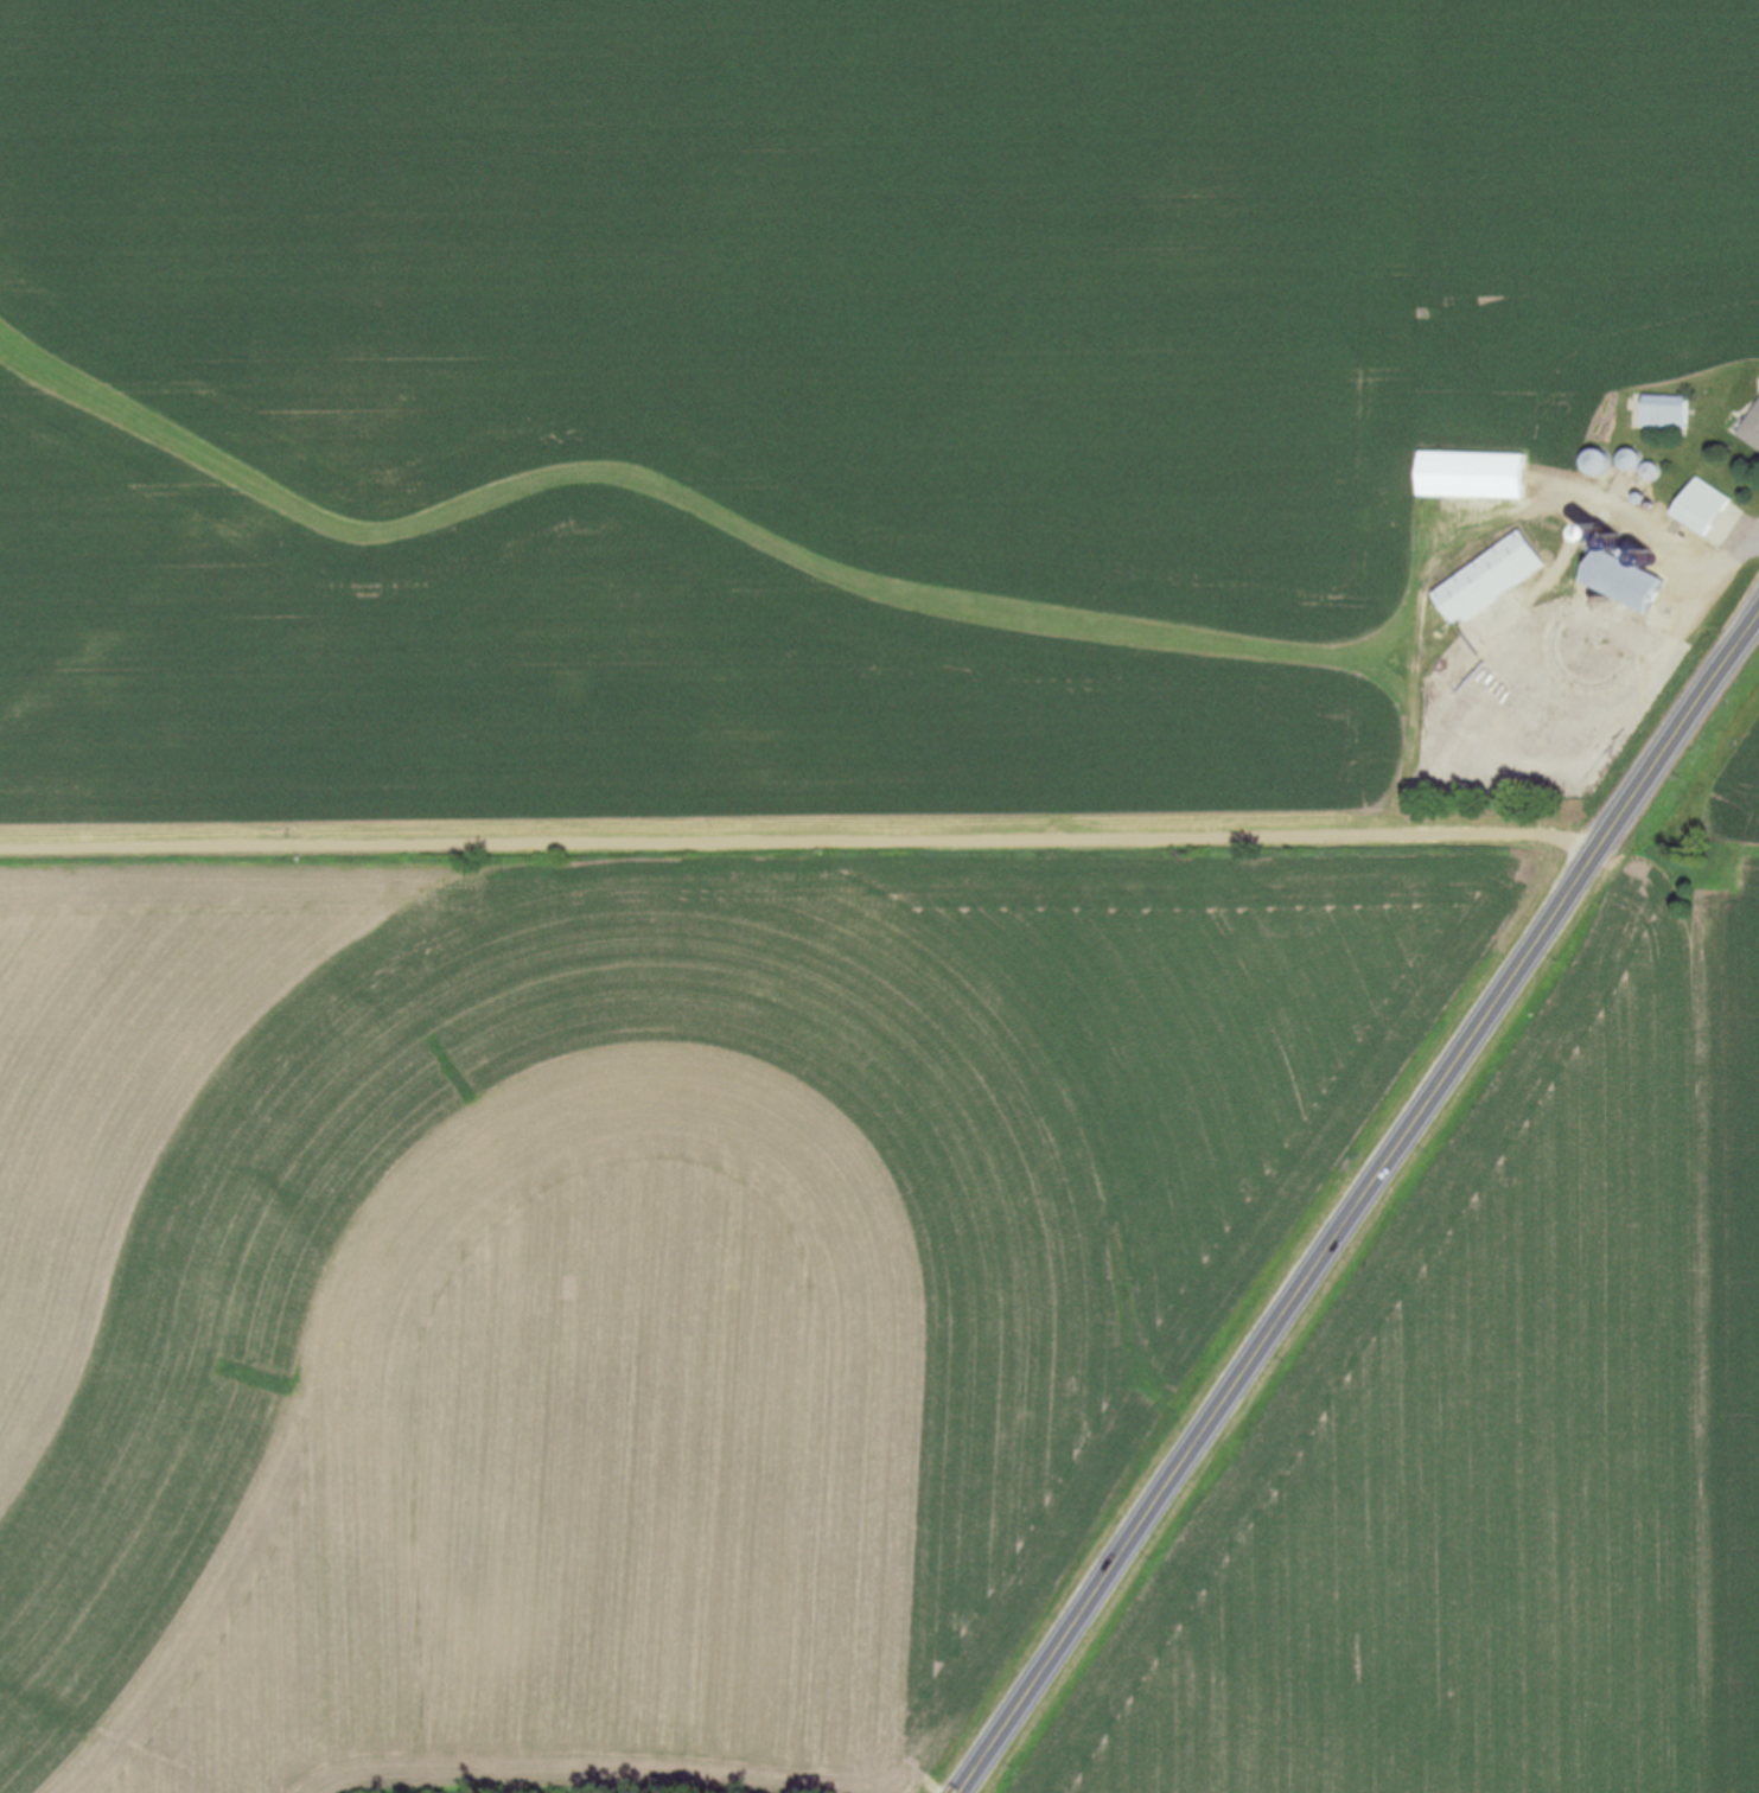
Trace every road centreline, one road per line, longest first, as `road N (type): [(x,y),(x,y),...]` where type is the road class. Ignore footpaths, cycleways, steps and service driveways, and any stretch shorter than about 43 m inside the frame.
road 1 (secondary): [(1758,637),(971,1792)]

